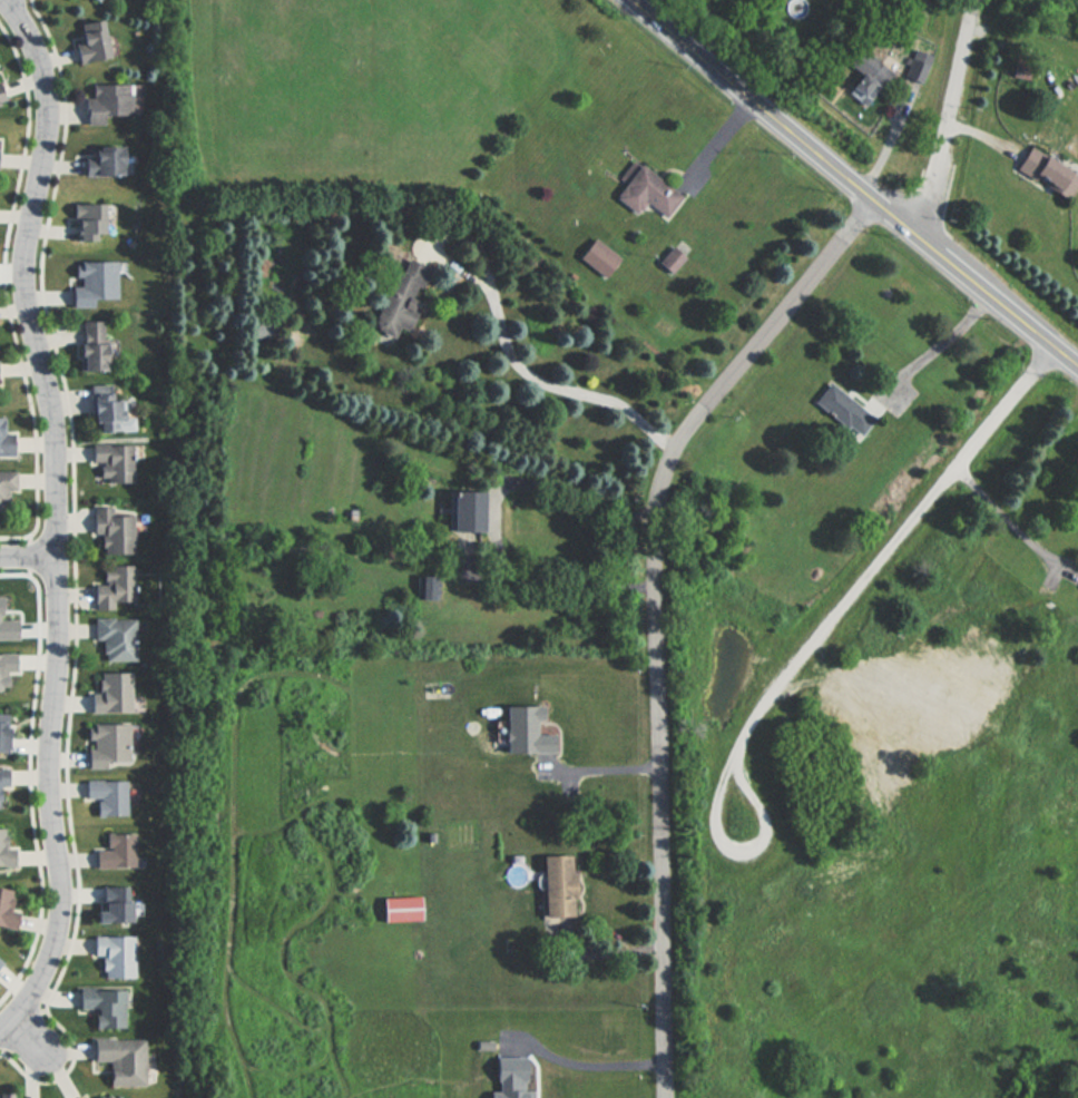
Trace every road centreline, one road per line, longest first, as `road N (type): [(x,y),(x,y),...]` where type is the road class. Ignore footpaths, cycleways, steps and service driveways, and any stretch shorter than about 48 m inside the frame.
road 1 (residential): [(0,1028),(30,1028),(58,892),(43,782),(56,648),(55,461),(20,296),(46,111),(29,48),(1,0)]
road 2 (residential): [(670,1097),(661,483),(690,428),(878,204)]
road 3 (residential): [(1058,346),(764,700),(729,776),(739,824)]
road 4 (tertiary): [(1077,363),(632,0)]
road 5 (residential): [(921,237),(973,0)]

